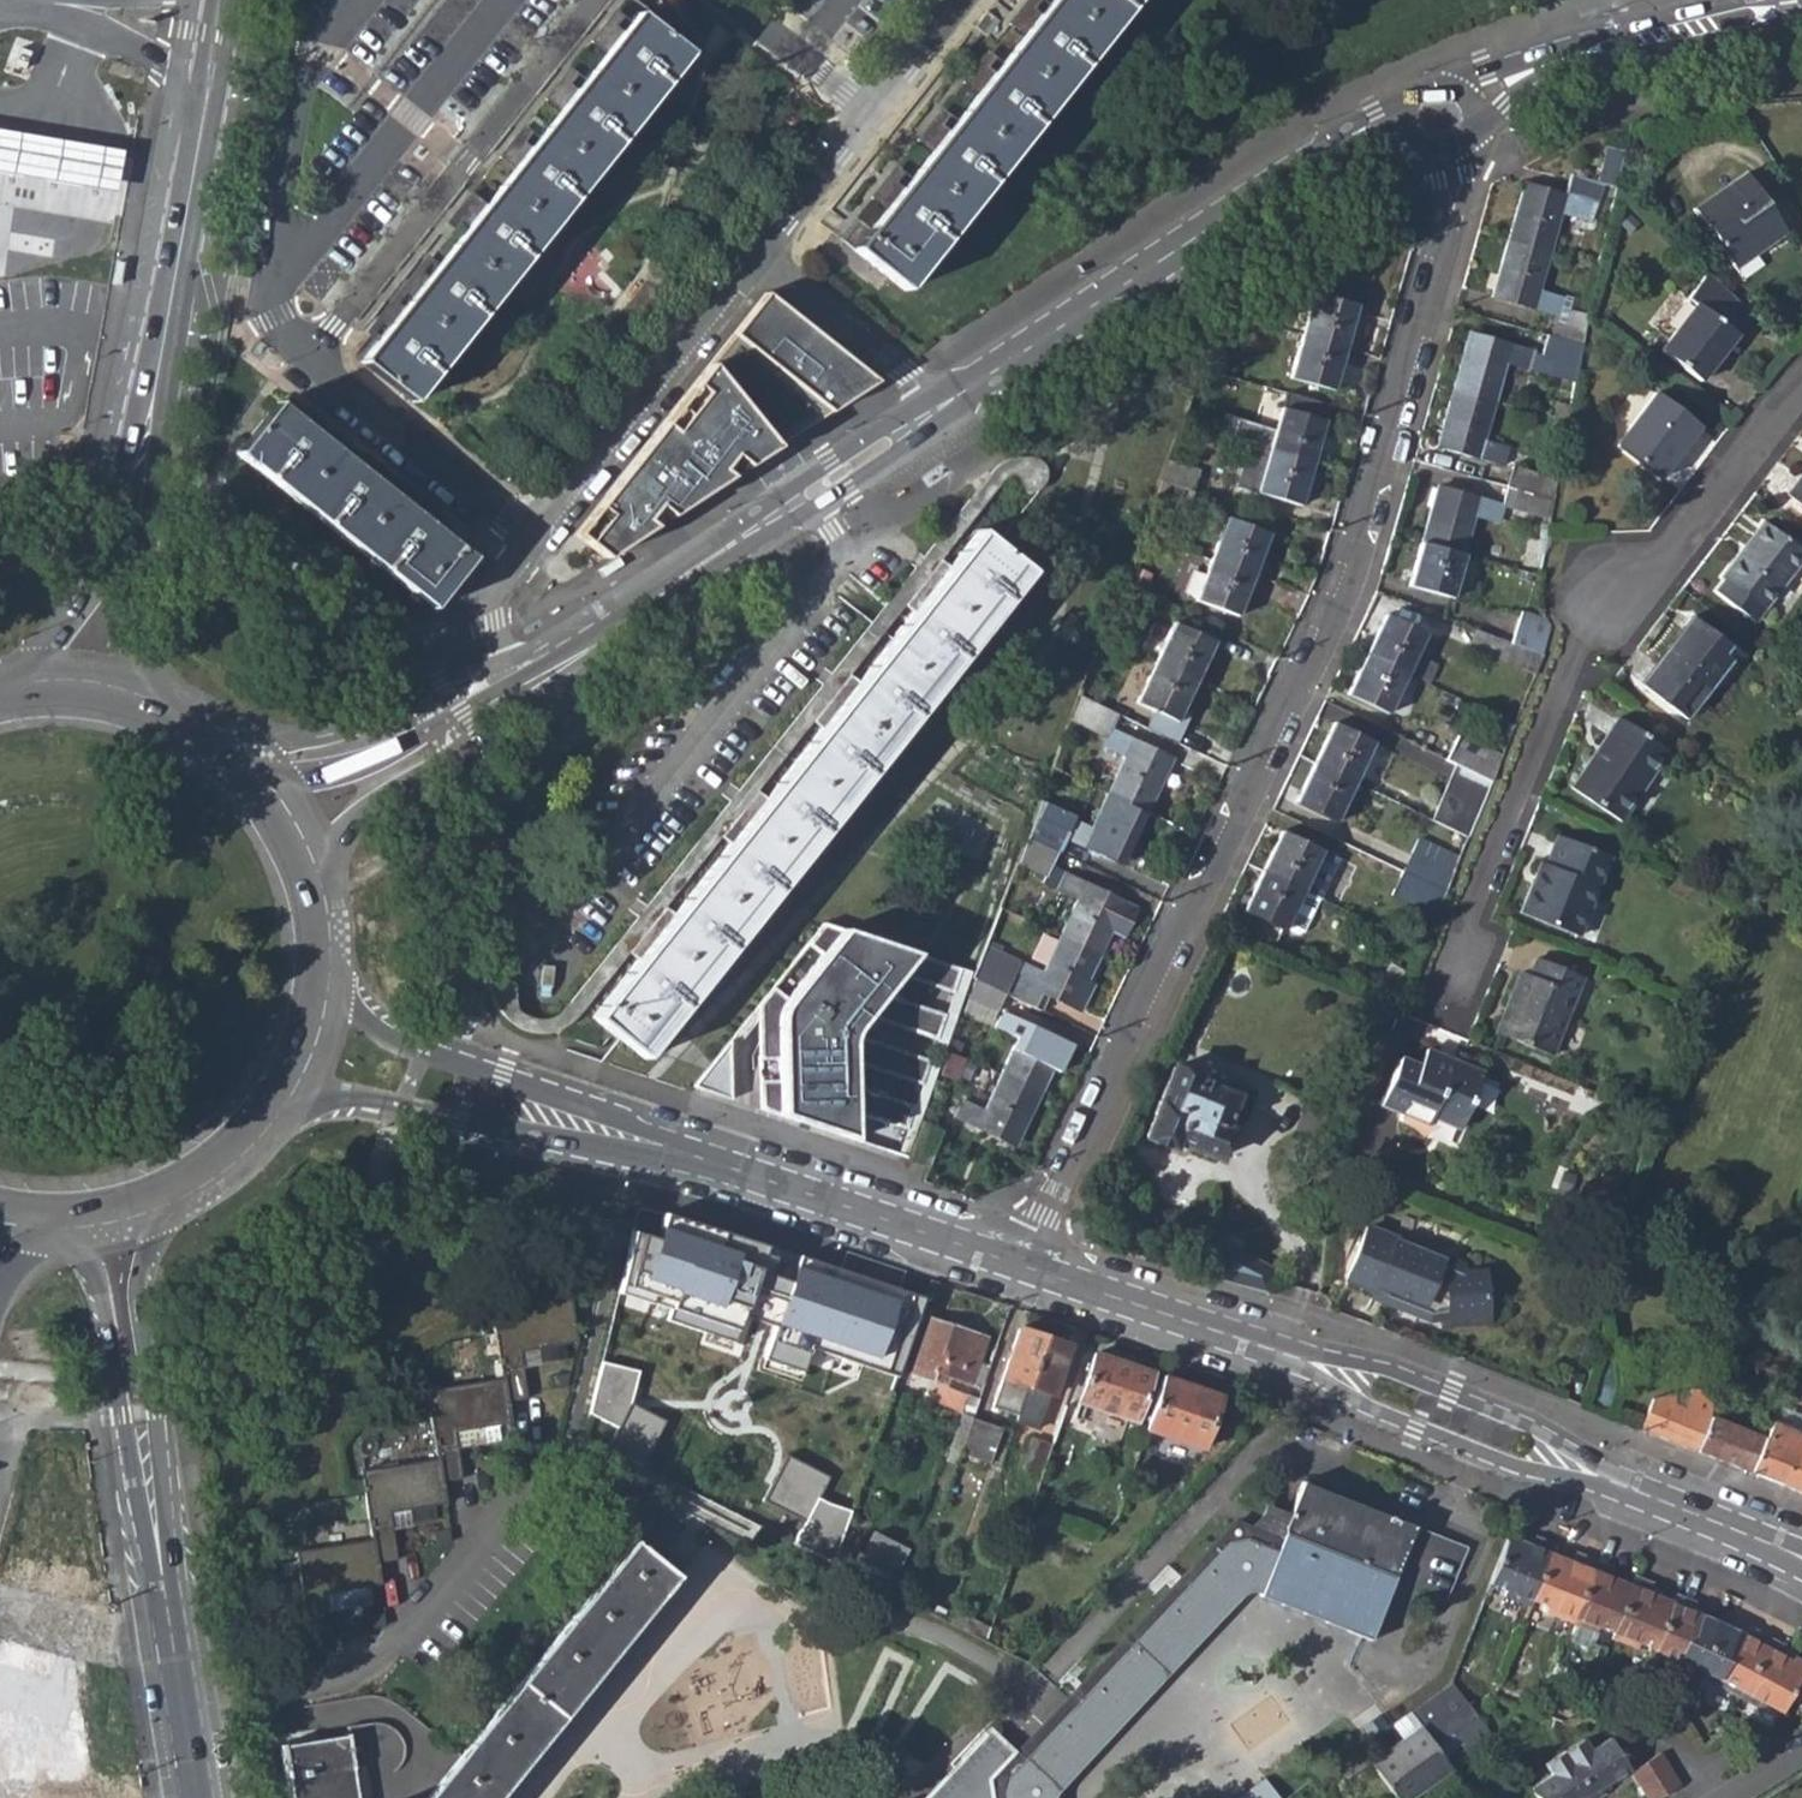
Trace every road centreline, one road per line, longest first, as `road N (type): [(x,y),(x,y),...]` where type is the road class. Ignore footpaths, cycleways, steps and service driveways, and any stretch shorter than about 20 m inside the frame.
road 1 (residential): [(1021,1268),(1337,616),(1389,457),(1437,258)]
road 2 (residential): [(836,589),(774,631),(552,910),(553,956),(572,965),(594,958),(837,650)]
road 3 (residential): [(1801,397),(1670,554),(1625,587),(1579,654),(1466,914),(1457,976)]
road 4 (residential): [(244,1132),(308,1108),(376,1104),(506,1120),(741,1173)]
road 5 (residential): [(741,1173),(393,1037),(315,976)]
road 6 (primary): [(938,409),(1311,165)]
road 7 (secondary): [(168,310),(104,576),(68,642),(27,688)]
road 8 (residential): [(509,574),(761,257)]
road 9 (residential): [(1624,1486),(1530,1427),(1372,1369),(1251,1350)]
road 10 (residential): [(1251,1350),(1362,1410),(1513,1471),(1624,1486)]
road 11 (secondary): [(153,707),(133,582),(168,310)]
road 12 (primary): [(304,871),(379,791),(576,647)]
road 13 (tertiary): [(162,1542),(160,1409),(140,1314),(155,1195)]
road 14 (tertiary): [(65,1216),(103,1287),(162,1542)]
road 15 (secondary): [(220,0),(168,310)]
road 16 (residential): [(1021,1268),(741,1173)]
road 17 (primary): [(507,681),(363,765),(258,786)]
road 18 (primary): [(576,647),(792,504)]
road 19 (tertiary): [(204,1797),(162,1542)]
road 20 (residential): [(1251,1350),(1021,1268)]
road 21 (residential): [(761,257),(938,409)]
road 22 (residential): [(723,0),(874,118)]
road 23 (residential): [(1801,1557),(1624,1486)]
road 24 (residential): [(761,257),(874,118)]
road 25 (primary): [(1714,29),(1541,71)]
road 26 (primary): [(792,504),(938,409)]
road 27 (primary): [(244,1132),(293,1060),(315,976)]
road 28 (residential): [(874,118),(966,0)]
road 29 (primary): [(258,786),(200,732),(153,707)]
road 30 (primary): [(153,707),(91,690),(27,688)]

